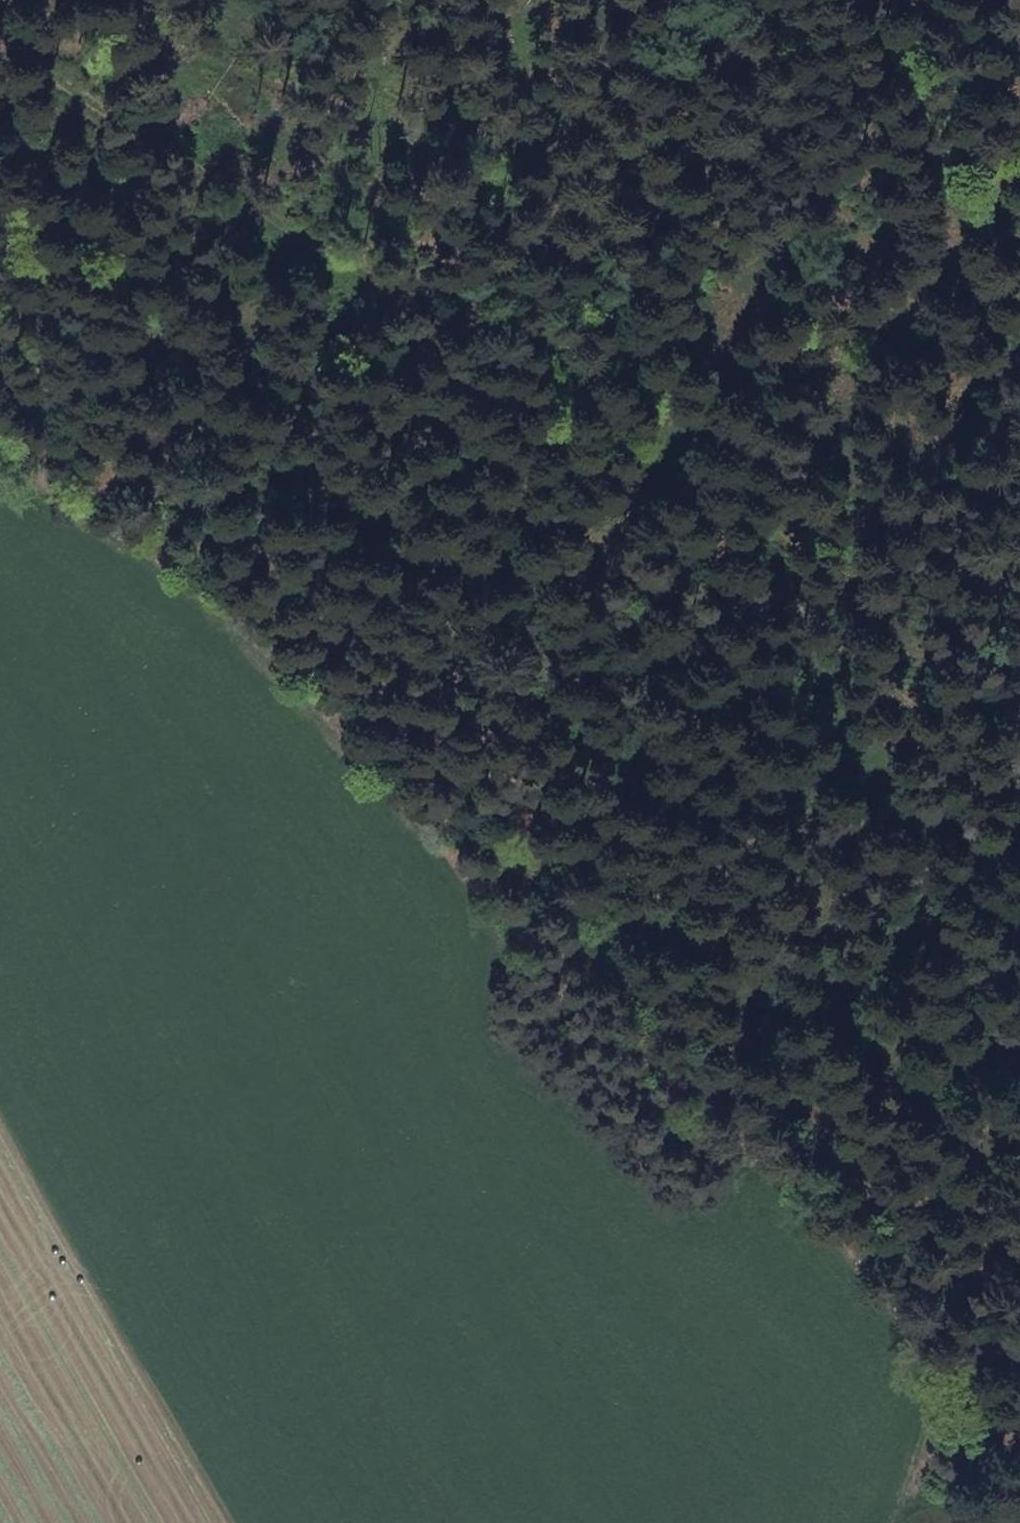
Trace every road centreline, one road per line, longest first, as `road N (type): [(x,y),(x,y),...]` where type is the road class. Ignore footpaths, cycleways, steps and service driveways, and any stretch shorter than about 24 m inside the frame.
road 1 (track): [(921,1522),(1019,1418)]

